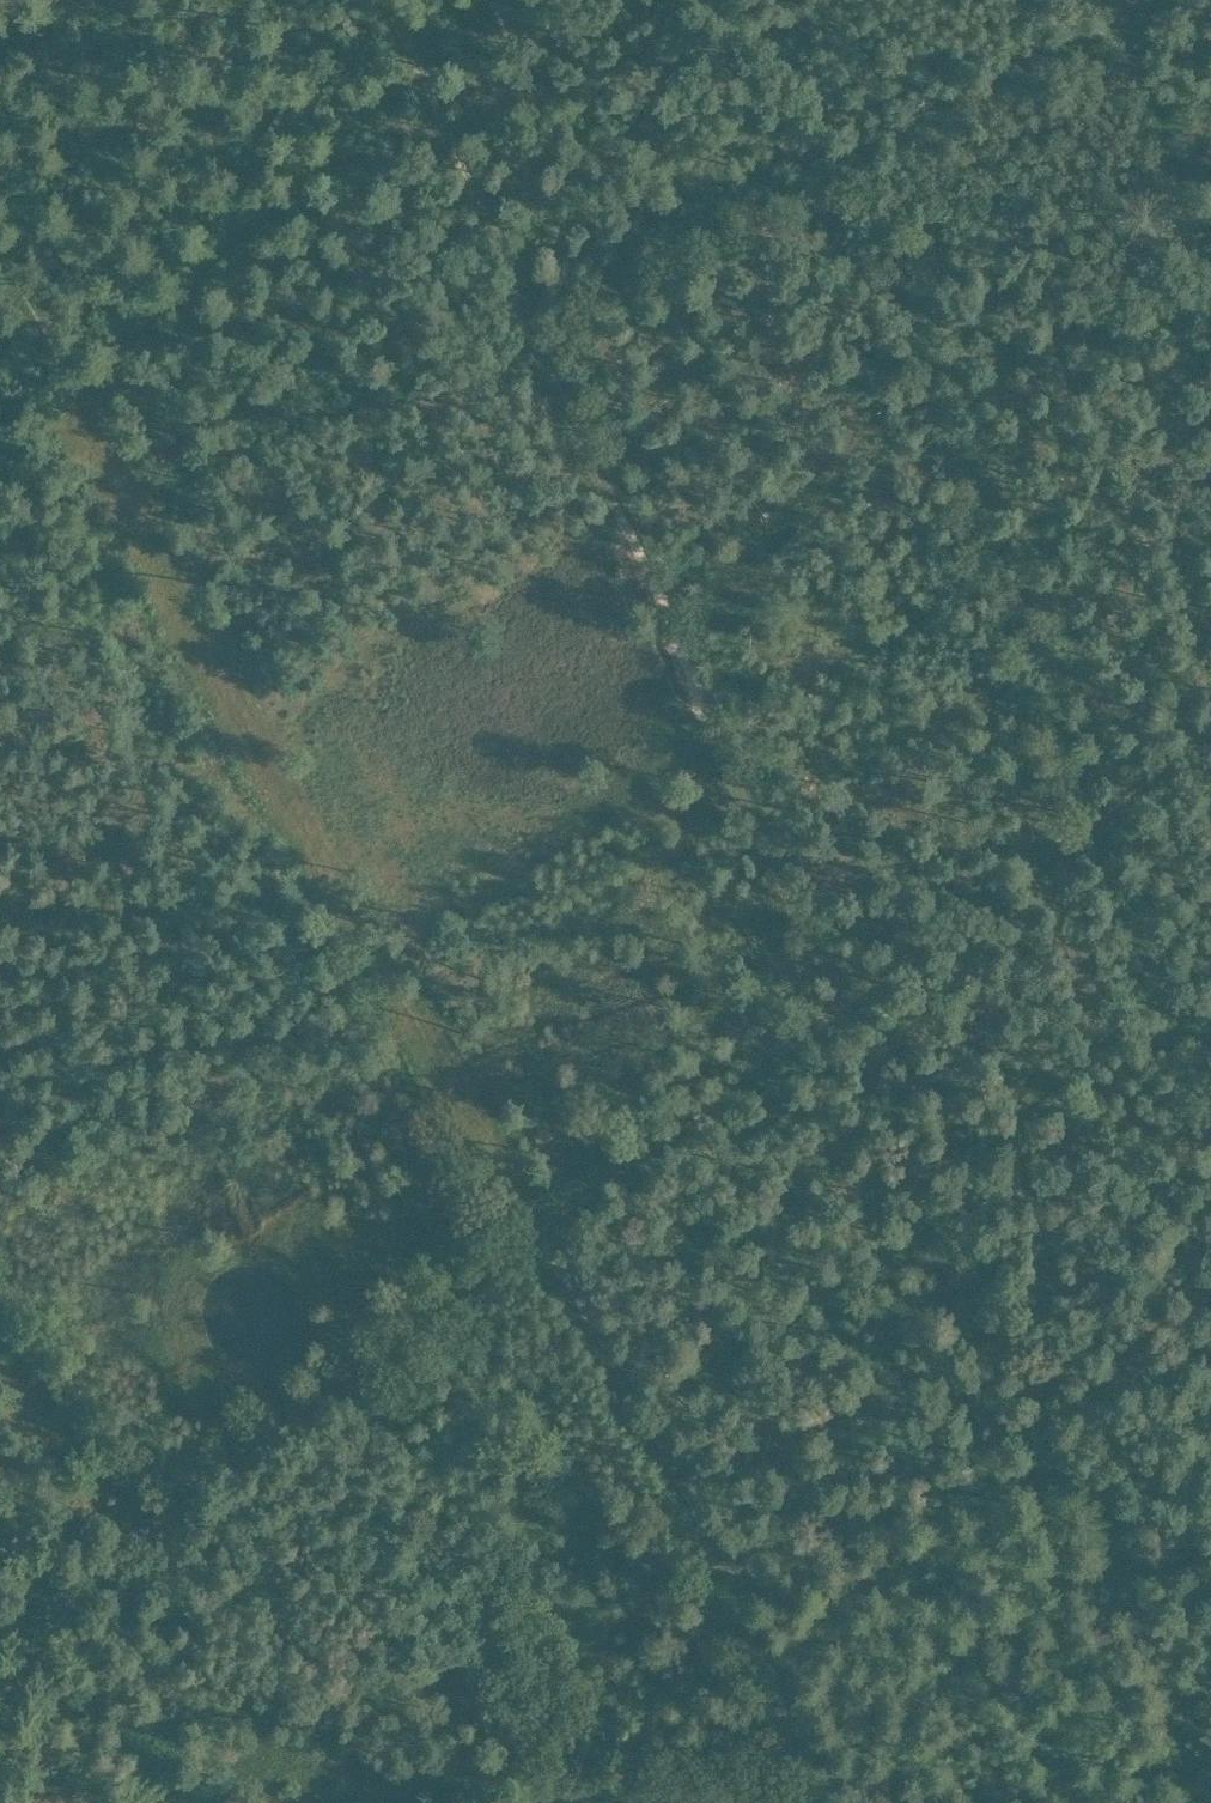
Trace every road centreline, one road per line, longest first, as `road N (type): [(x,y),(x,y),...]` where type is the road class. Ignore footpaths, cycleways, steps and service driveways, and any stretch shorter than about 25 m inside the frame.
road 1 (track): [(791,0),(1210,1161)]
road 2 (track): [(846,1001),(1210,736)]
road 3 (track): [(912,109),(1129,0)]
road 4 (track): [(1128,1),(1210,226)]

